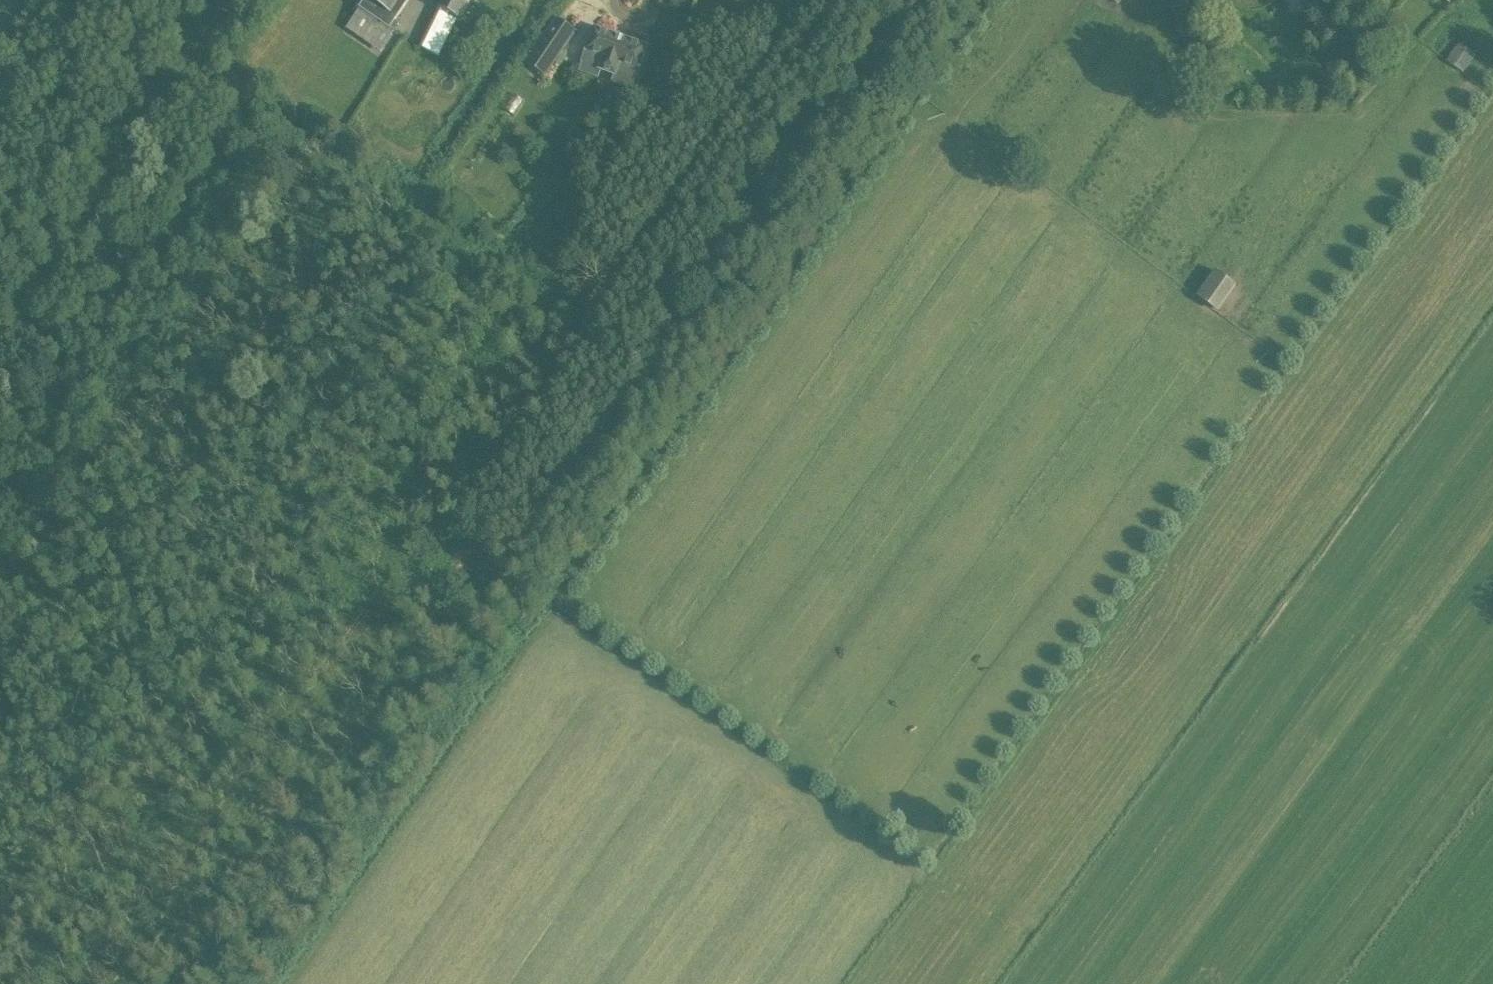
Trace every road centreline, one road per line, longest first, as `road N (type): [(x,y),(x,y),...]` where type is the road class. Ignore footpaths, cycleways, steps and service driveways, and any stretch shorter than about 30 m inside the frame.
road 1 (track): [(0,339),(231,0)]

